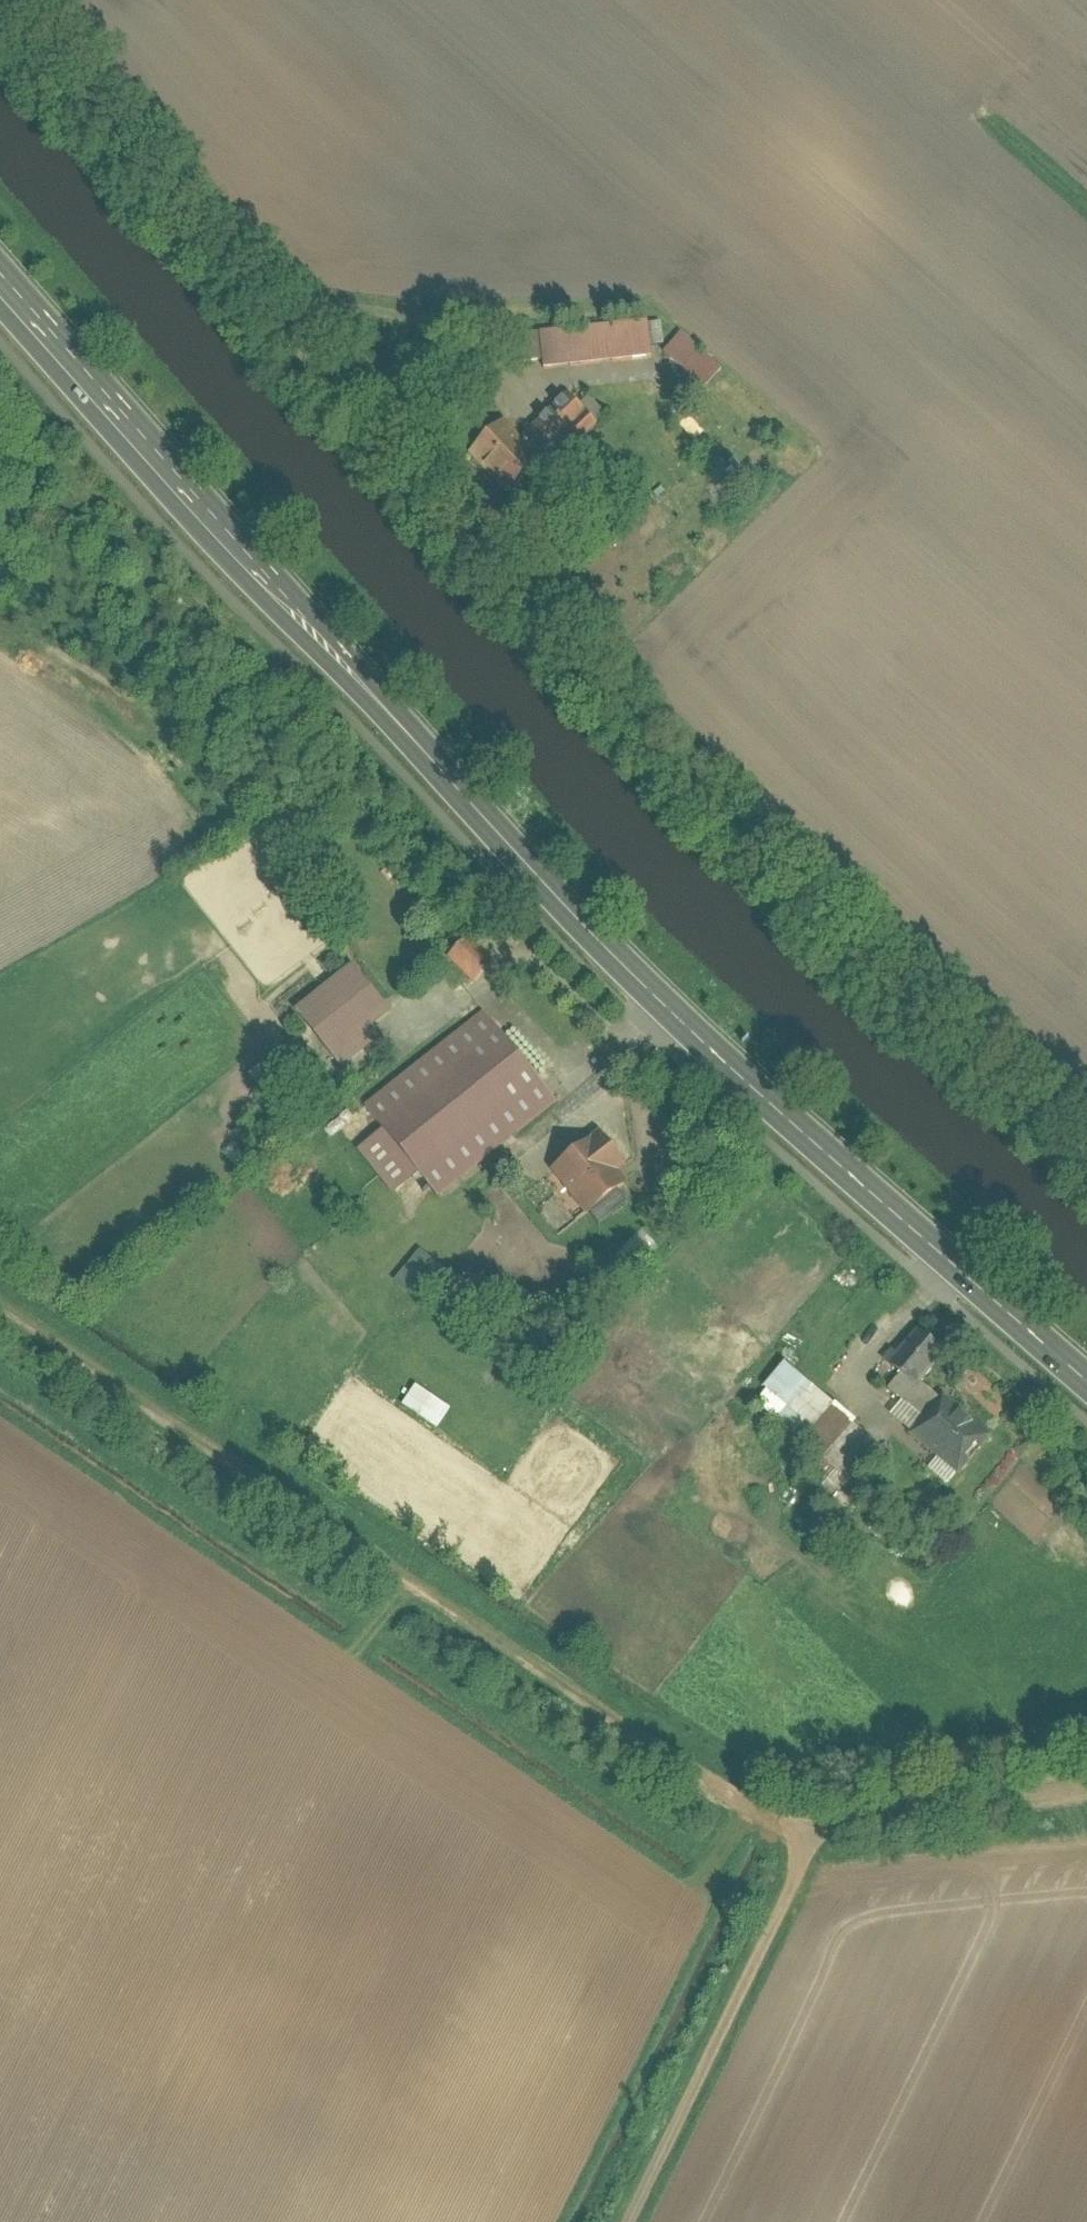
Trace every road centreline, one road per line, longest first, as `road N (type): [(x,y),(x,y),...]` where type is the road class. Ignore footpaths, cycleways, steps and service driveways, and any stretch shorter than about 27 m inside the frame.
road 1 (primary): [(0,286),(574,920),(736,1080),(1086,1389)]
road 2 (track): [(1086,1774),(851,1806),(790,1831),(0,1306)]
road 3 (unclassified): [(605,2221),(790,1831)]
road 4 (unclassified): [(0,11),(257,292)]

